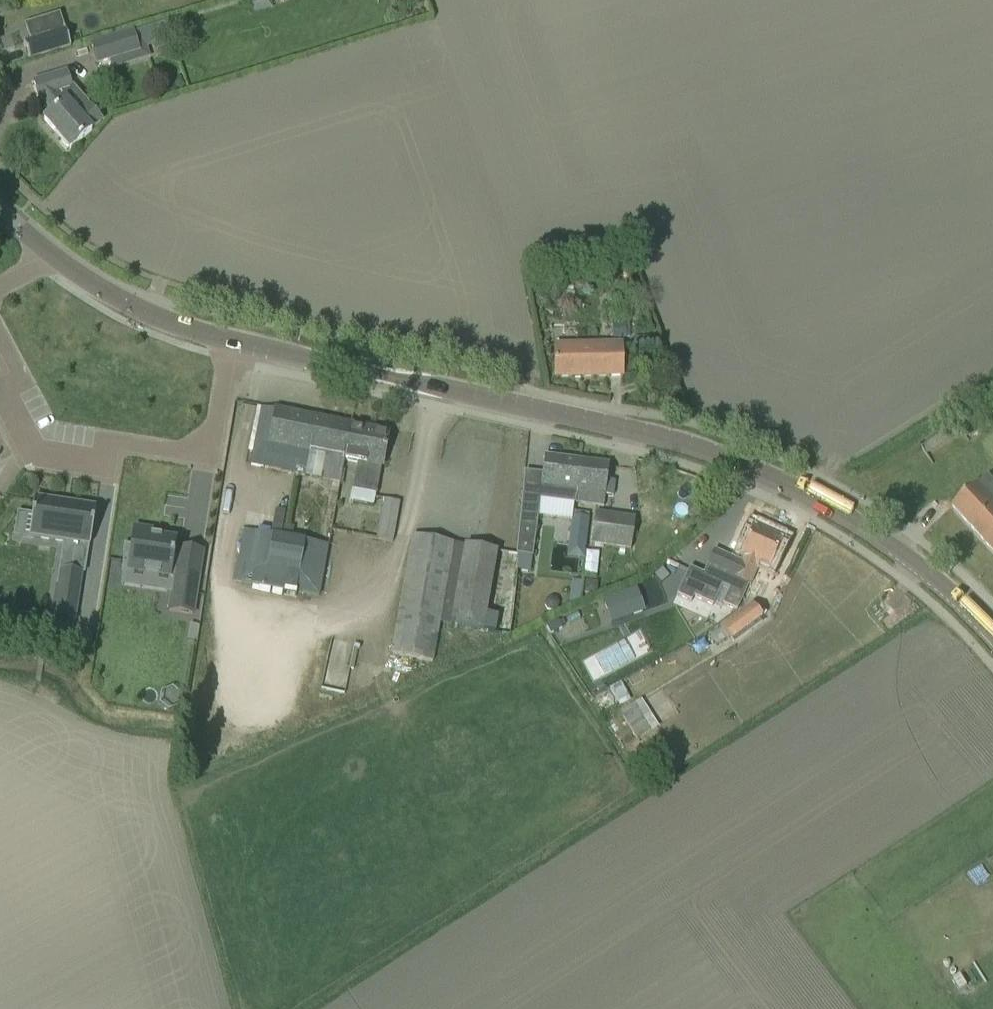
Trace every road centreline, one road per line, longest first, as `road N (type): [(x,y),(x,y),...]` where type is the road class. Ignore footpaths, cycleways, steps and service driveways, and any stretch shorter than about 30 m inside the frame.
road 1 (tertiary): [(992,639),(952,592),(764,472),(642,431),(233,341)]
road 2 (residential): [(0,399),(37,456),(104,465),(108,442),(207,455),(233,341)]
road 3 (tertiary): [(233,341),(94,289),(48,254)]

